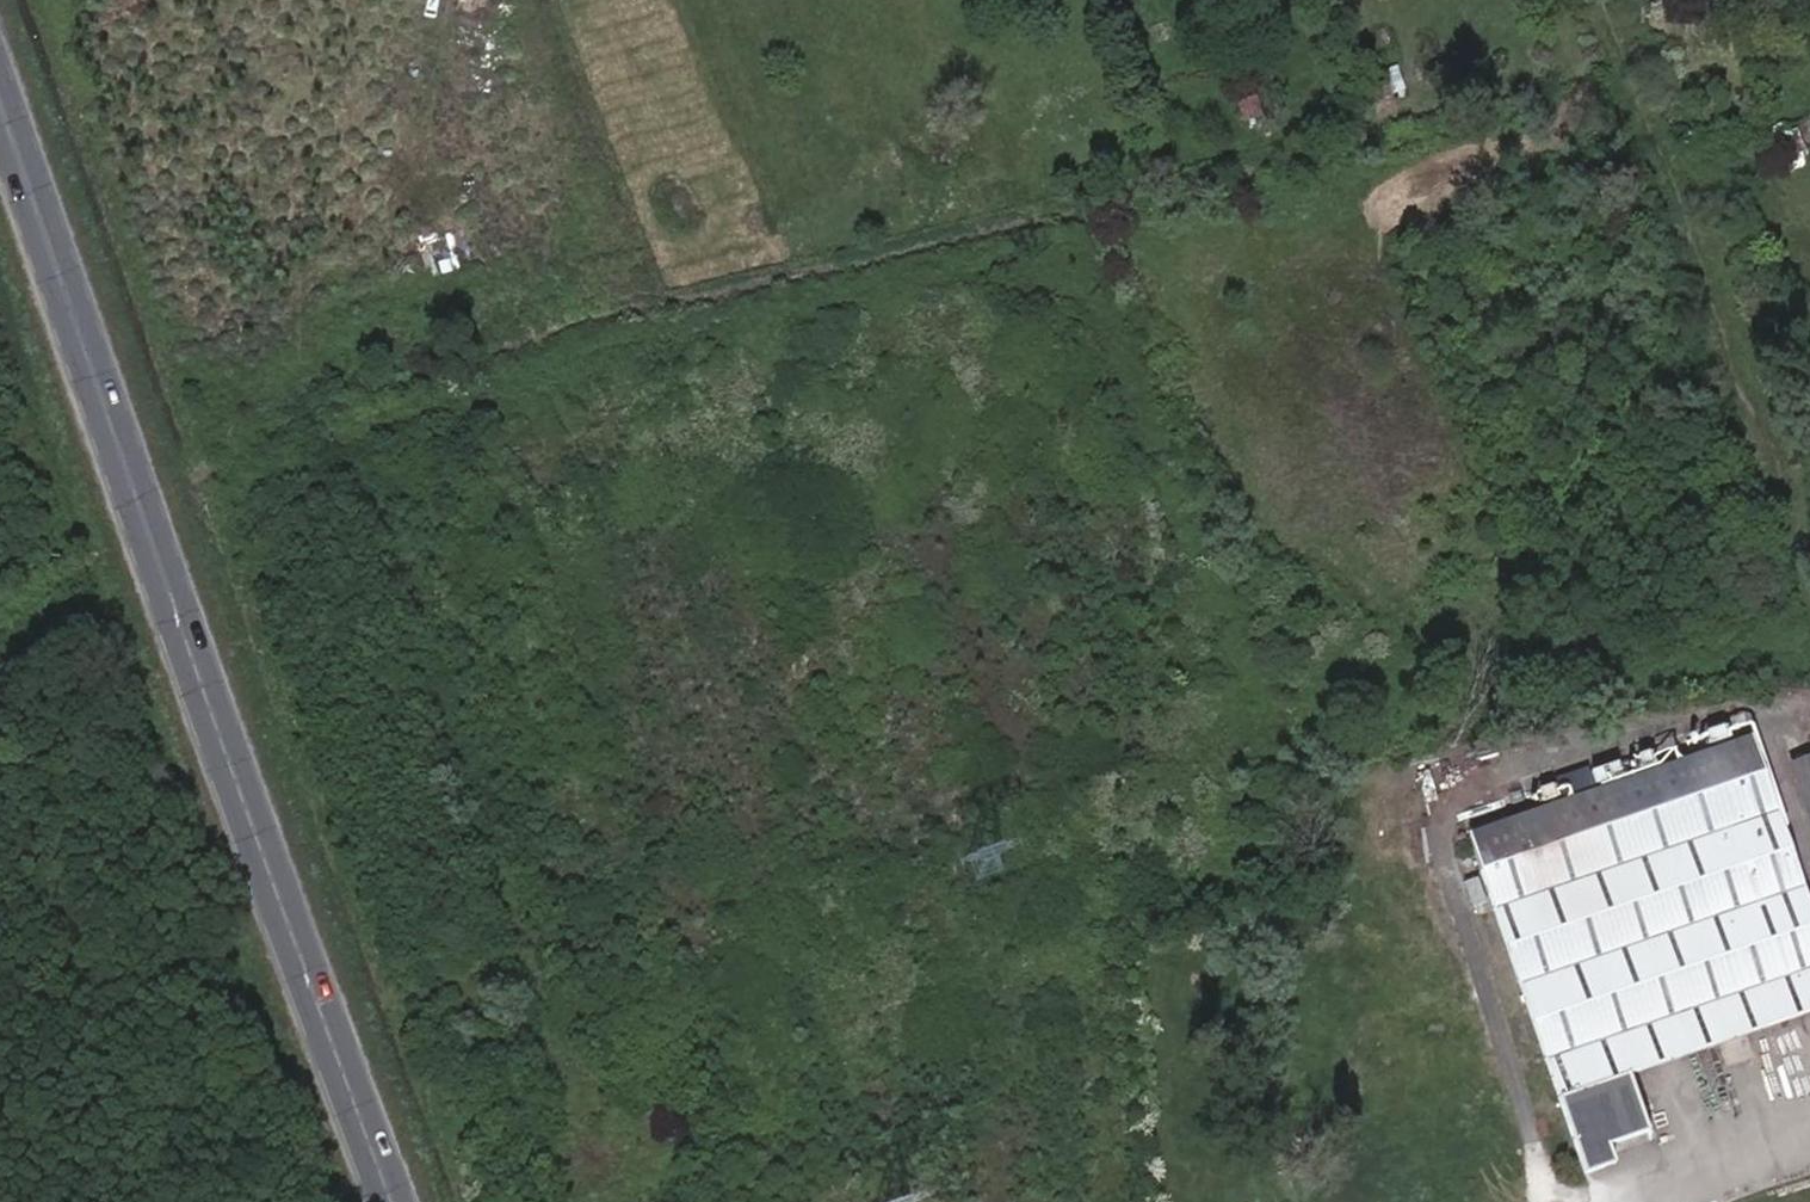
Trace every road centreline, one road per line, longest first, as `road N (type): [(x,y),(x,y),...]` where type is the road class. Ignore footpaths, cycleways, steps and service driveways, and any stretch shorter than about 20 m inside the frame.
road 1 (primary): [(0,99),(197,669),(397,1201)]
road 2 (track): [(1625,0),(1809,537)]

